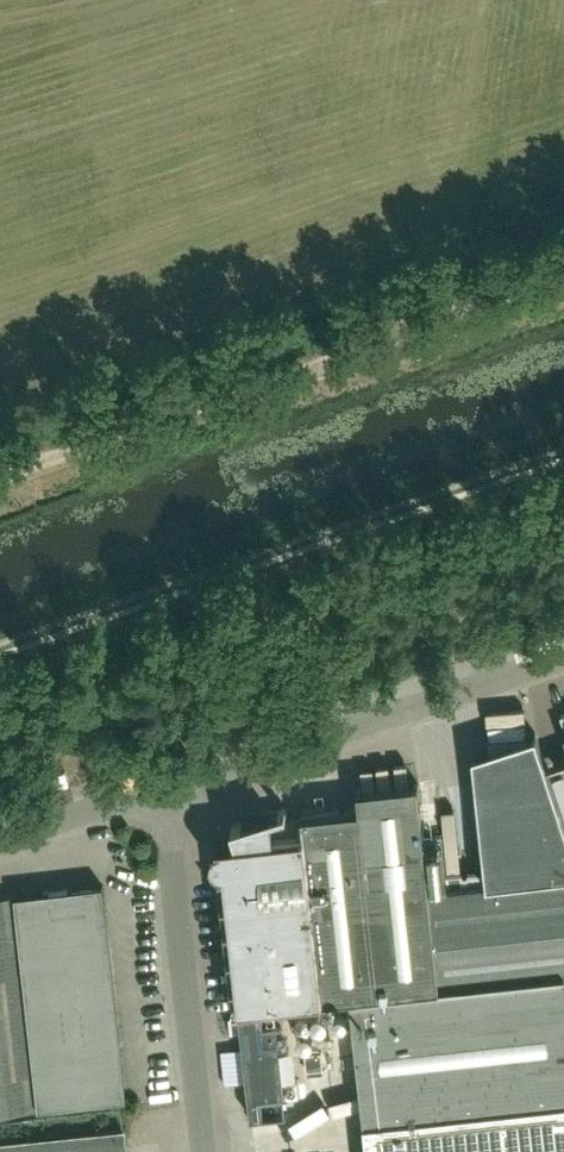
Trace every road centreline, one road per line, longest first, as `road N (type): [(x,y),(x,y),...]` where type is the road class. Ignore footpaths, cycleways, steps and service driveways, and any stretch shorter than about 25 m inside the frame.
road 1 (unclassified): [(0,478),(563,289)]
road 2 (unclassified): [(169,789),(563,659)]
road 3 (unclassified): [(206,1151),(169,789)]
road 4 (unclassified): [(0,839),(169,789)]

